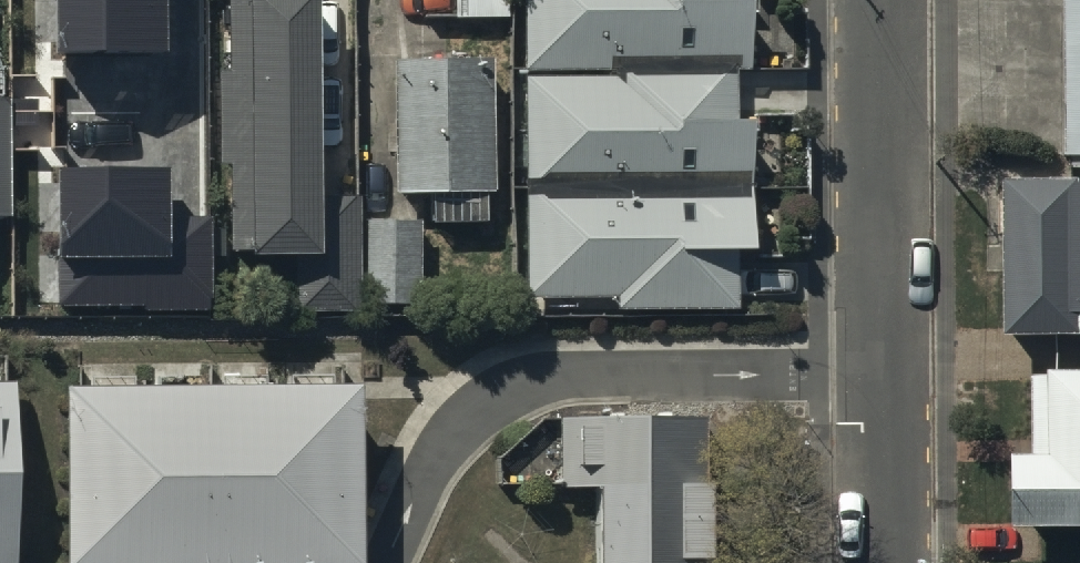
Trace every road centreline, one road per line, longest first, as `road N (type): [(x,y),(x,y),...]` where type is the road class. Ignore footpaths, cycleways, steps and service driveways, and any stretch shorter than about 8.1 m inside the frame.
road 1 (residential): [(883,0),(888,562)]

